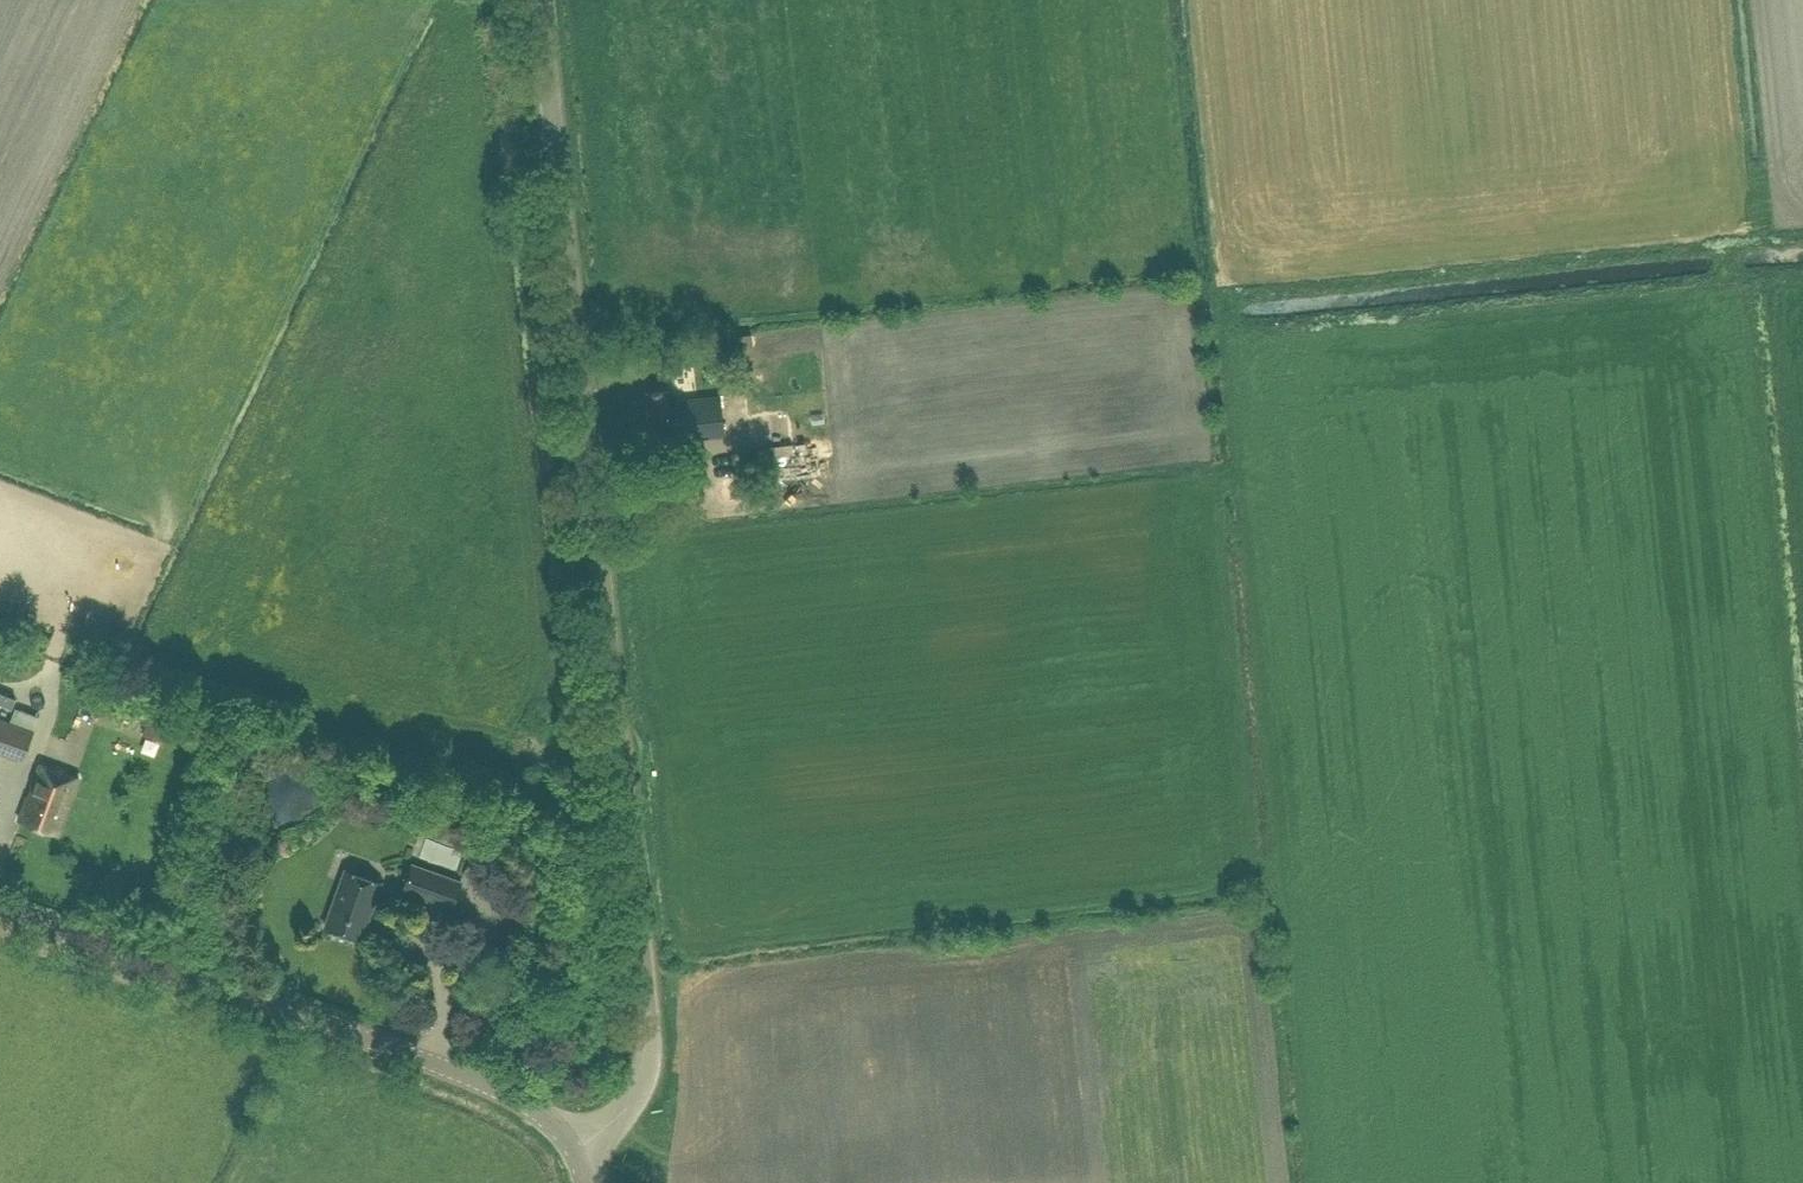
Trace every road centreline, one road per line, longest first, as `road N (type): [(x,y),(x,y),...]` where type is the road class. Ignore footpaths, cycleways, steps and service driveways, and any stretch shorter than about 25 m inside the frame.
road 1 (unclassified): [(578,1152),(618,1117),(647,1070),(649,1005),(540,0)]
road 2 (tertiary): [(578,1152),(561,1127),(524,1102),(428,1061),(0,910)]

